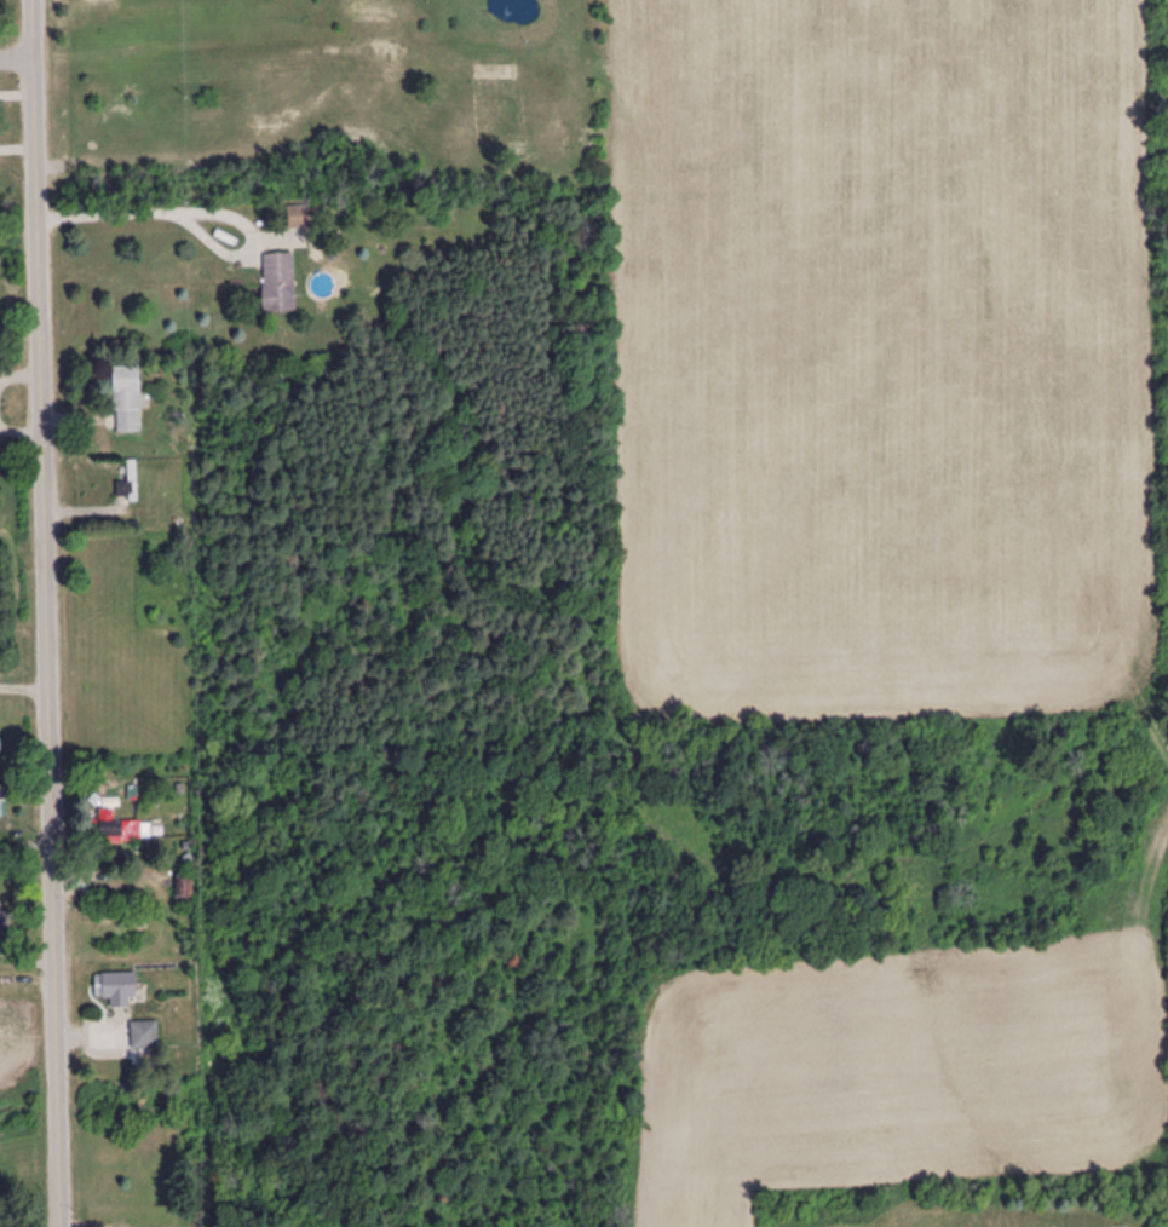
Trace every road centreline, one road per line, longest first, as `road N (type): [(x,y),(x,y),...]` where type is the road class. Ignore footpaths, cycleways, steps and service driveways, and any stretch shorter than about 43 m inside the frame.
road 1 (tertiary): [(58,1226),(26,0)]

